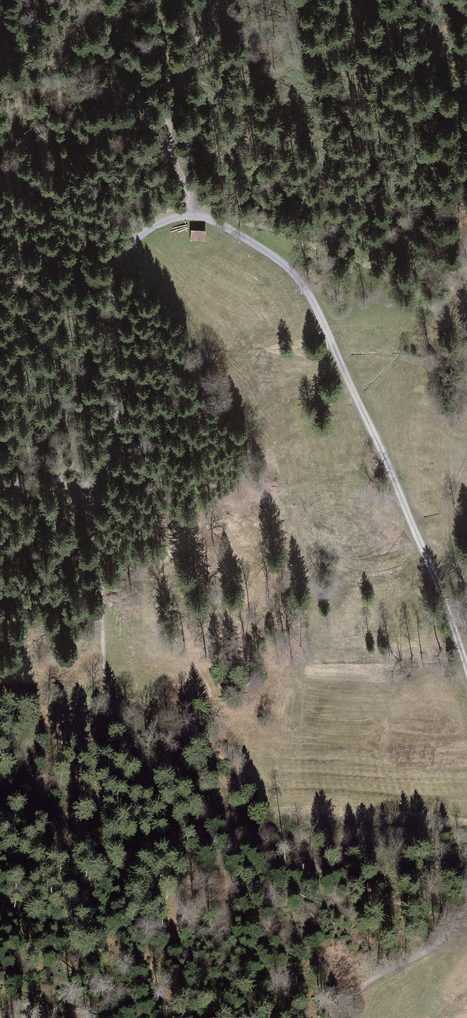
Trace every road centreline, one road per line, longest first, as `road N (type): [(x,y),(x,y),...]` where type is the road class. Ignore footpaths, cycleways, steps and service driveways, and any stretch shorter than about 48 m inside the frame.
road 1 (track): [(466,659),(302,282),(225,224),(192,217)]
road 2 (track): [(95,470),(126,439),(120,264),(144,233),(192,217)]
road 3 (track): [(192,217),(173,148),(175,109),(202,26),(233,0)]
road 4 (track): [(330,1017),(369,979),(421,954),(446,927)]

